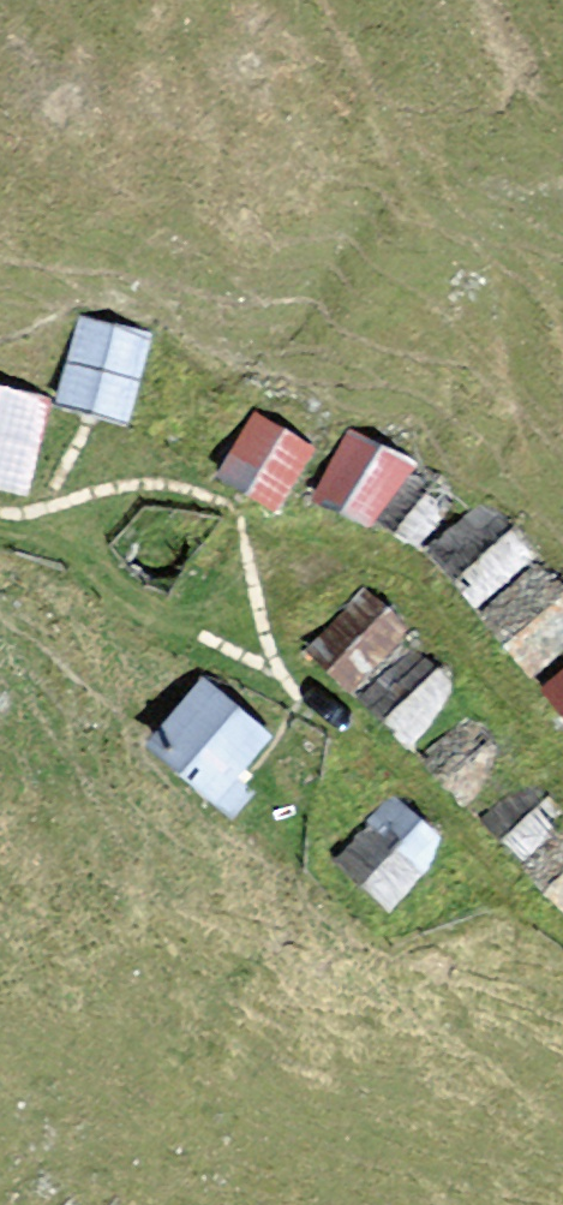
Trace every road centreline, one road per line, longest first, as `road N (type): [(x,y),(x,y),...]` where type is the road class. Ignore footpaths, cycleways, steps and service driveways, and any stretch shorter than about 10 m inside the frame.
road 1 (track): [(0,536),(57,550),(135,614),(303,702)]

